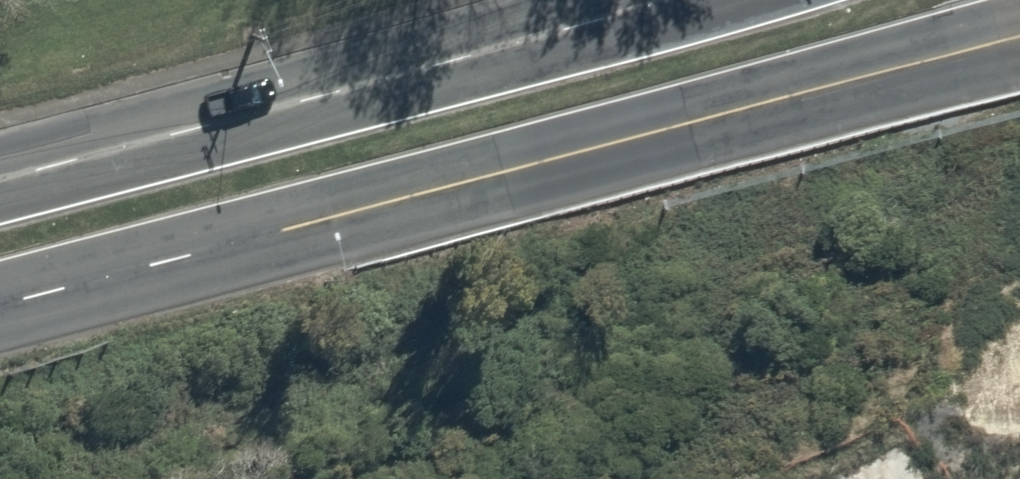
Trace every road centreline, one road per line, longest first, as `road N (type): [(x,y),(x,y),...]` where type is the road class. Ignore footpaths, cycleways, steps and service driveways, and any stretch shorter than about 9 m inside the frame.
road 1 (secondary): [(0,190),(687,0)]
road 2 (secondary): [(676,120),(0,307)]
road 3 (secondary): [(1019,24),(676,120)]
road 4 (secondary): [(1019,56),(676,120)]

